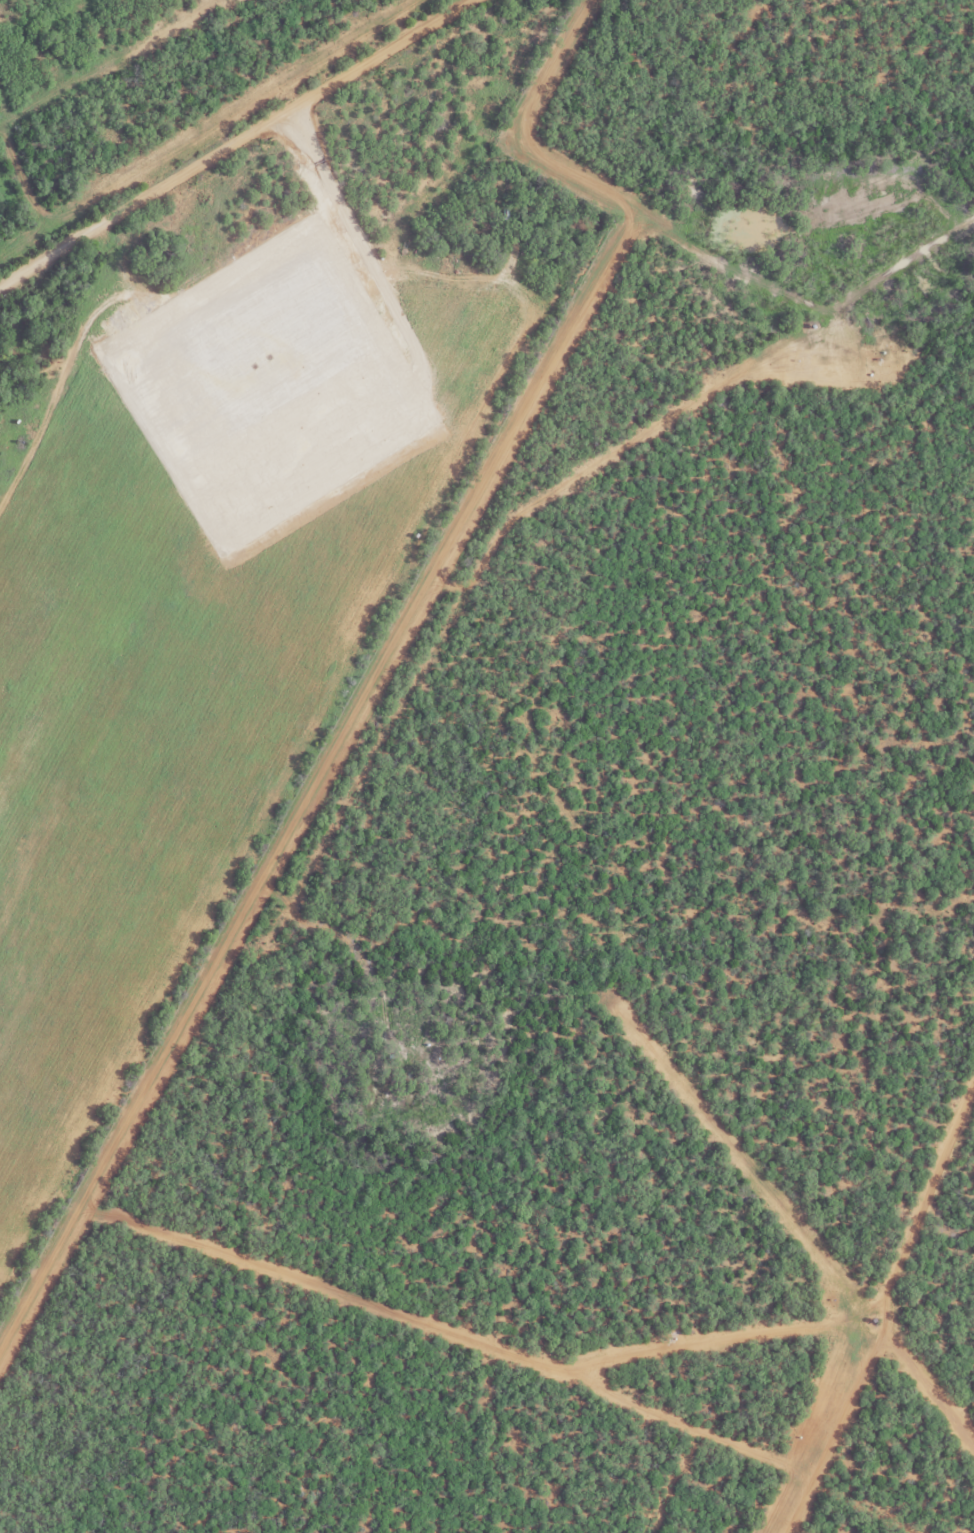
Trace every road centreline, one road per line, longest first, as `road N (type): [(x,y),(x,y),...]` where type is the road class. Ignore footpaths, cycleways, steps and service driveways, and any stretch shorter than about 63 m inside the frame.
road 1 (residential): [(0,286),(476,0)]

